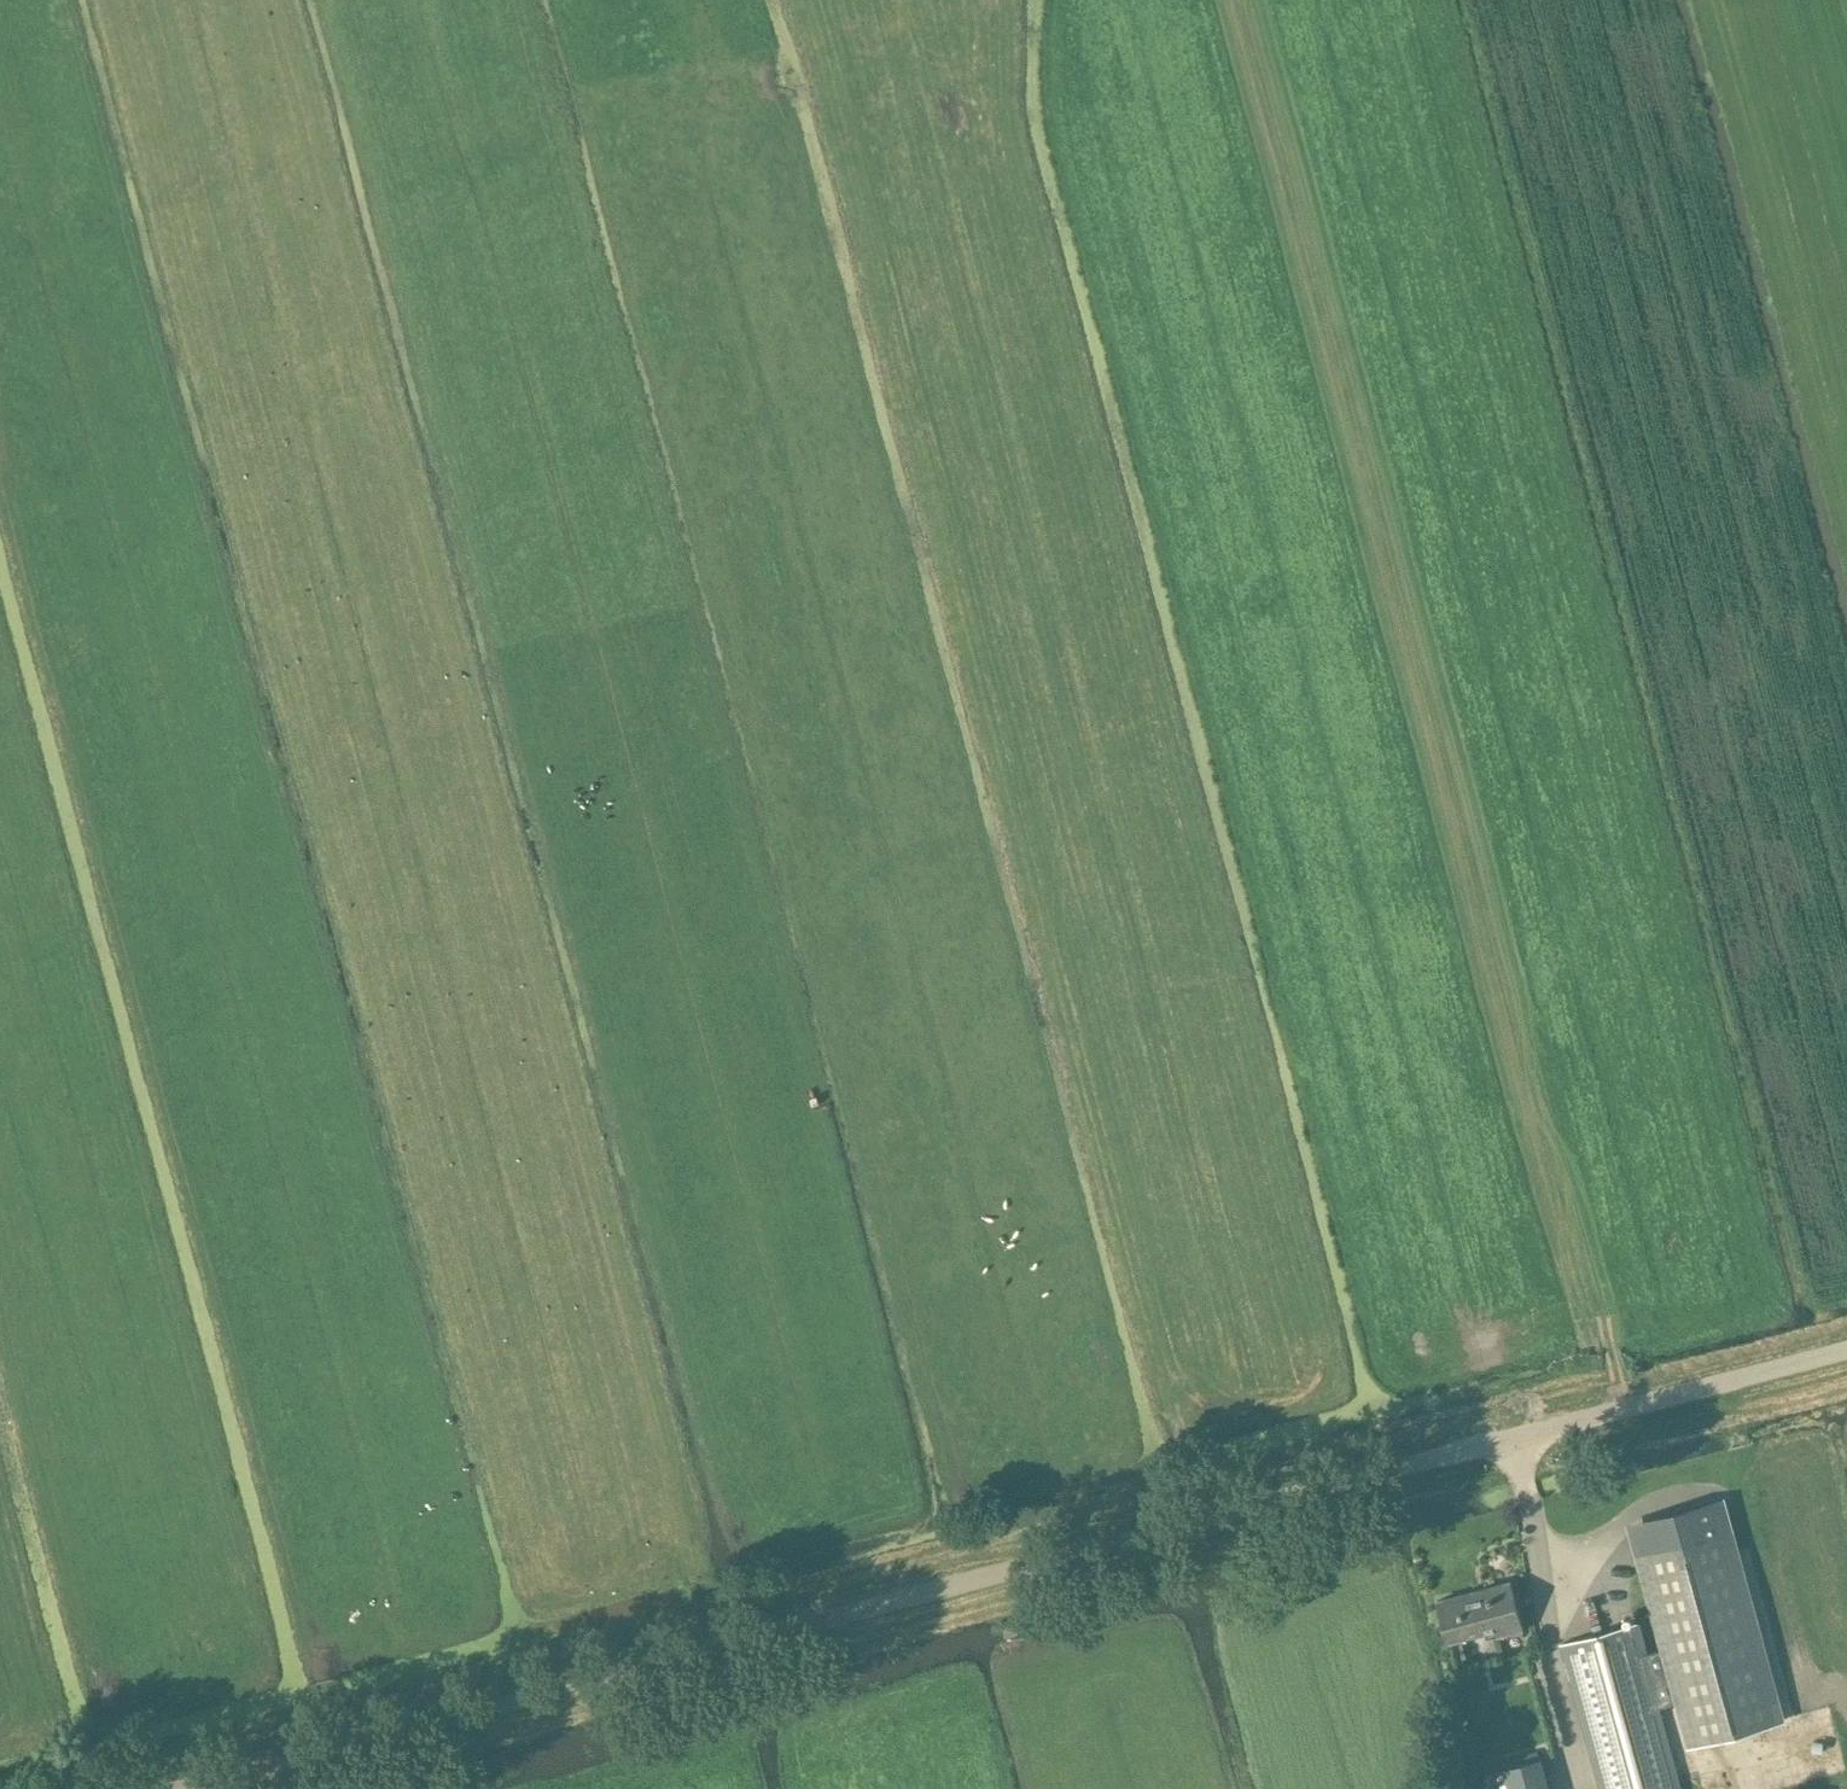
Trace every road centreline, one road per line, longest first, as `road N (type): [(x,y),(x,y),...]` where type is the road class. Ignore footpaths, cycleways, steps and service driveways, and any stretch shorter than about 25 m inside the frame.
road 1 (unclassified): [(184,1788),(1846,1345)]

